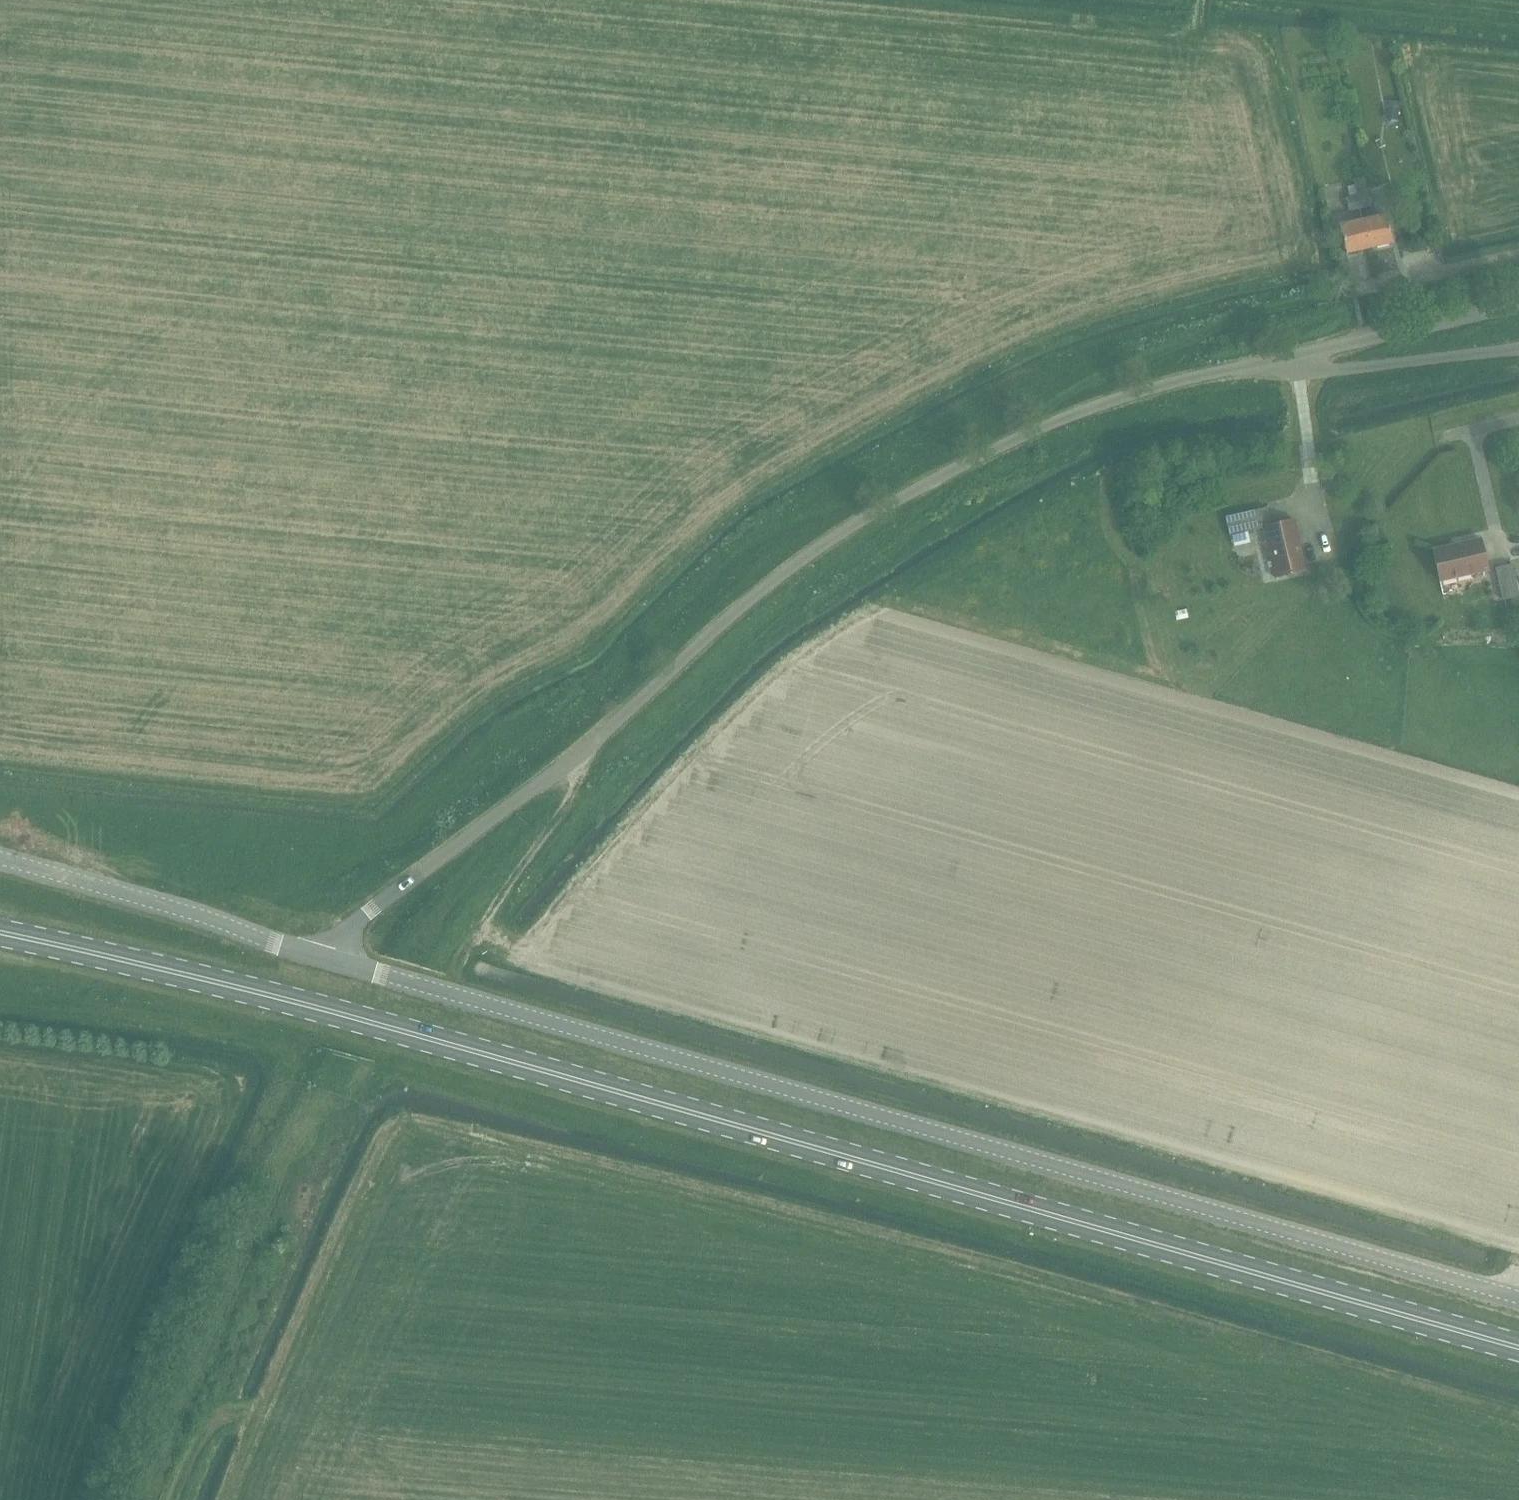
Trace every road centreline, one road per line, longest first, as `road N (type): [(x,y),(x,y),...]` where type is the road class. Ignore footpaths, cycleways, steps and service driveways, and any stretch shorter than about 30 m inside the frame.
road 1 (primary): [(1518,1349),(521,1064),(0,932)]
road 2 (track): [(1518,1428),(867,1241),(406,1129),(380,1147),(230,1499)]
road 3 (unclassified): [(1518,306),(1151,388),(925,483),(790,568),(581,752),(378,904),(338,939),(328,959)]
road 4 (unclassified): [(1518,1298),(328,959)]
road 5 (unclassified): [(328,959),(0,858)]
road 6 (track): [(581,752),(556,820),(443,992)]
road 7 (track): [(170,1499),(211,1426),(229,1417),(261,1419)]

